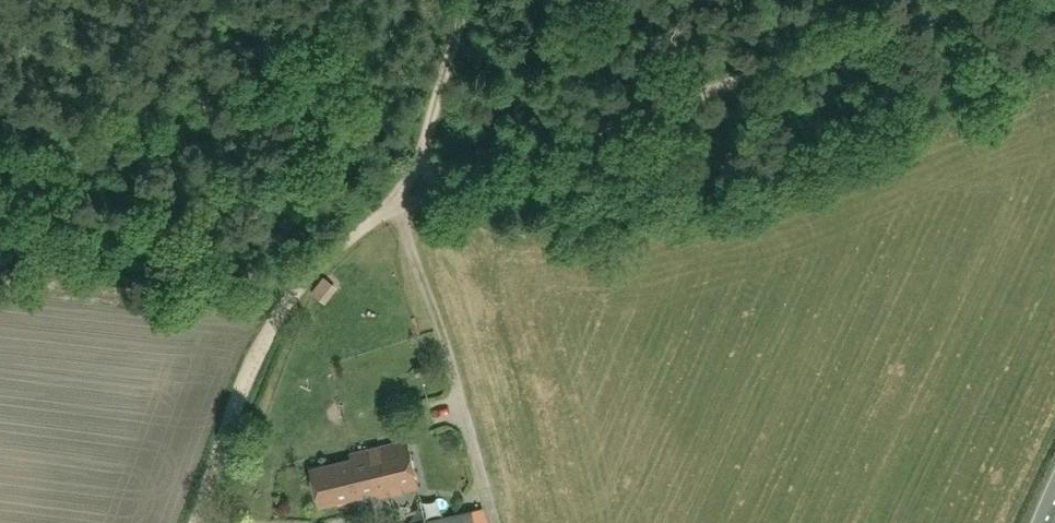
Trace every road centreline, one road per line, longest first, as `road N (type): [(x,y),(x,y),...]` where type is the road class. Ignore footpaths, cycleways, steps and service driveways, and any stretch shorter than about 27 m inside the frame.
road 1 (track): [(0,205),(65,216),(294,288),(393,202),(485,197),(603,127),(878,36),(1020,0)]
road 2 (unclassified): [(196,522),(256,358),(294,288)]

